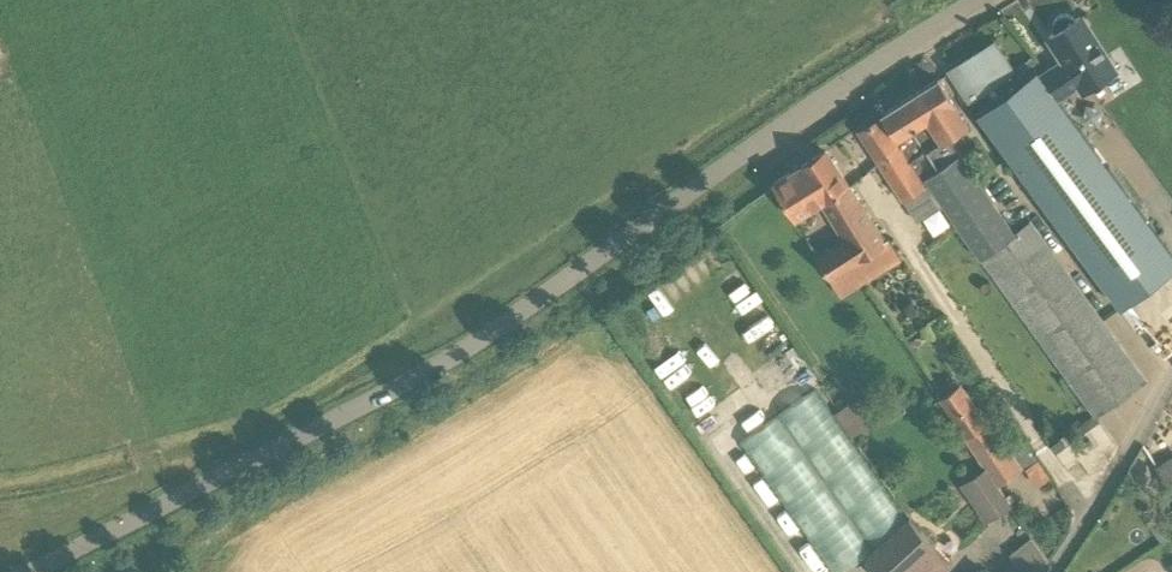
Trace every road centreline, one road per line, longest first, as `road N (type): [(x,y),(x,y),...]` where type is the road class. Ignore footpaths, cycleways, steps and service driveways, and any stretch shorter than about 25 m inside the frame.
road 1 (residential): [(46,571),(322,440),(989,0)]
road 2 (unclassified): [(1054,571),(1171,378)]

